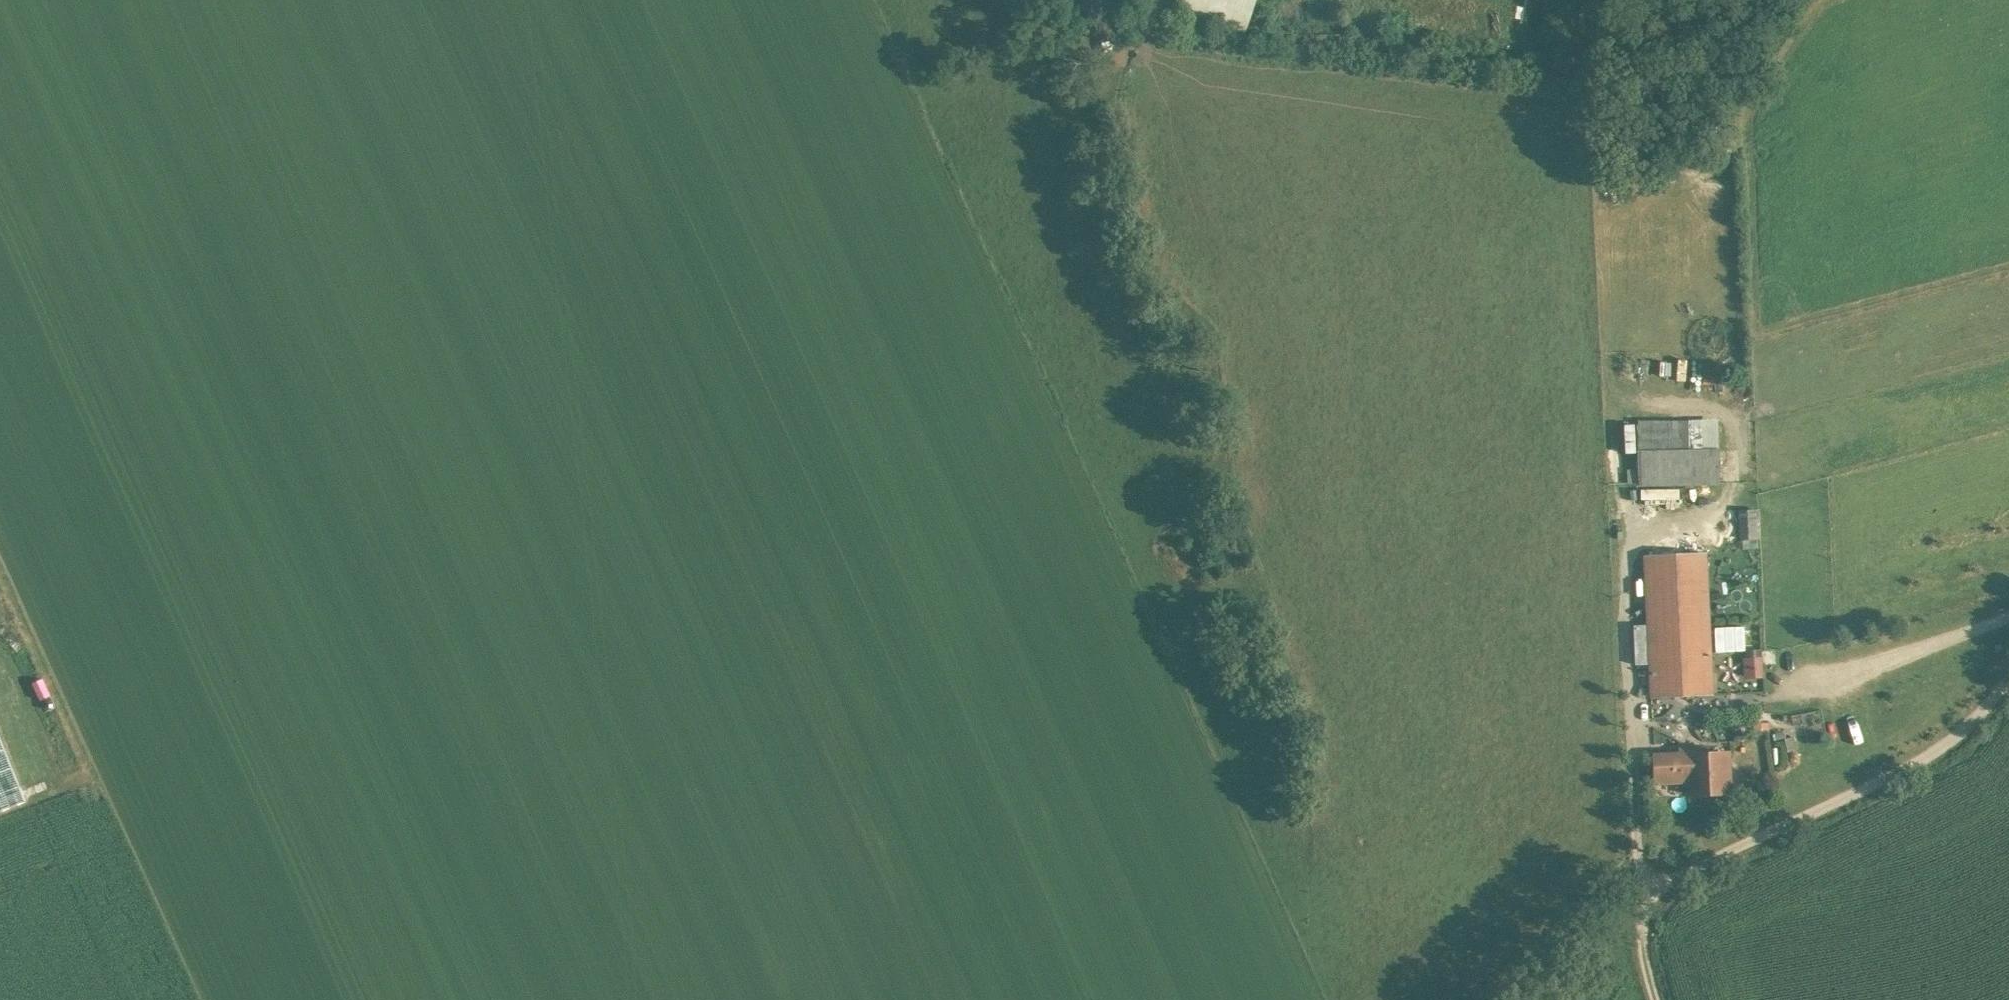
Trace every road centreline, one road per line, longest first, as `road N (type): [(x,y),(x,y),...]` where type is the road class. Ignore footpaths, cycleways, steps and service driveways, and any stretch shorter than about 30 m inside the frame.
road 1 (track): [(1655,999),(1639,930),(1656,890),(1953,743),(2008,699)]
road 2 (track): [(1622,547),(1639,866),(1656,890)]
road 3 (track): [(2008,631),(1771,697)]

